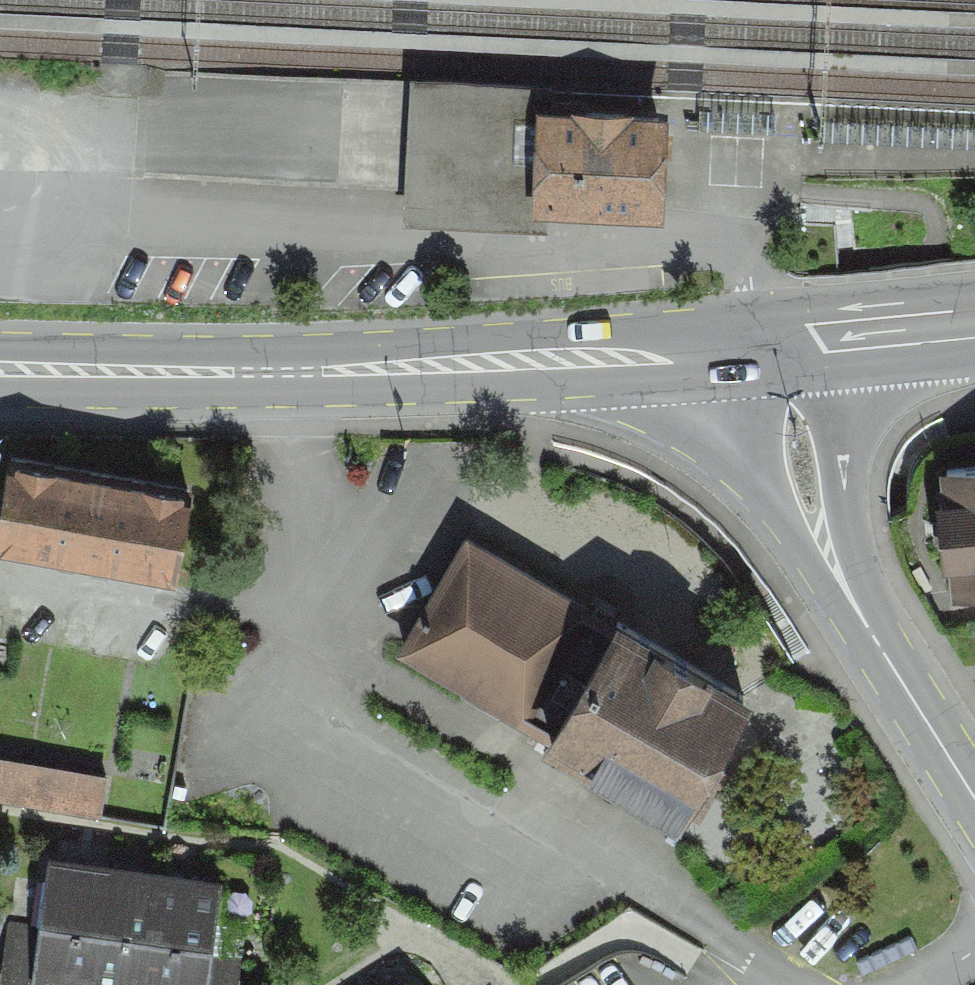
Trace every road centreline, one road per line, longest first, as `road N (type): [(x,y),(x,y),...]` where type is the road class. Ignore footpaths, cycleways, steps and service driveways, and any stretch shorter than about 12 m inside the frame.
road 1 (residential): [(274,373),(294,606),(324,687),(418,768),(788,984)]
road 2 (primary): [(974,798),(853,604),(821,537),(771,343)]
road 3 (primary): [(771,343),(274,373)]
road 4 (primary): [(274,373),(0,369)]
road 5 (primary): [(974,323),(771,343)]

